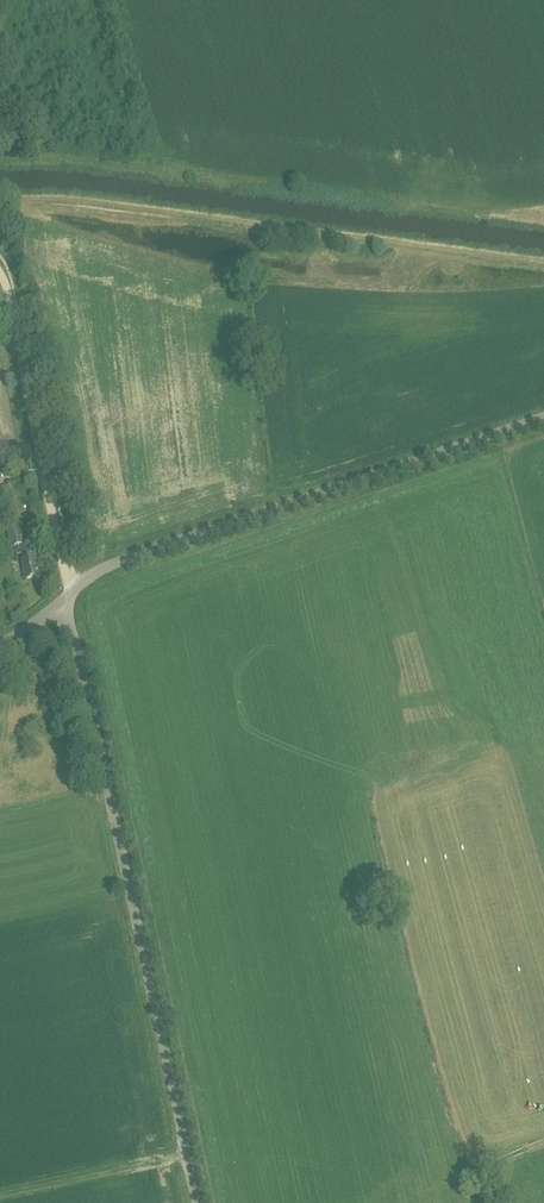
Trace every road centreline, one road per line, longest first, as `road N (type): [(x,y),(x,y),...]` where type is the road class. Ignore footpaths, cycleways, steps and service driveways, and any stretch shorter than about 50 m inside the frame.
road 1 (unclassified): [(195,1202),(66,597)]
road 2 (unclassified): [(66,597),(113,563),(543,416)]
road 3 (track): [(72,592),(0,268)]

